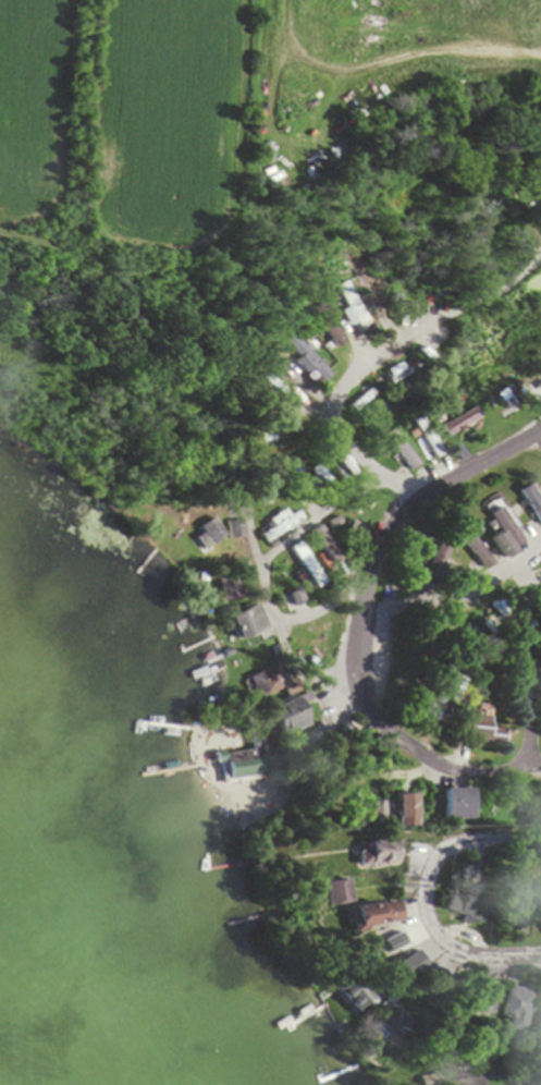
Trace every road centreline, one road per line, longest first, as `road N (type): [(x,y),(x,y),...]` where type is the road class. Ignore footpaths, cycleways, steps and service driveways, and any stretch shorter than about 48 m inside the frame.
road 1 (residential): [(540,681),(530,748),(516,766),(472,775),(421,763),(383,741),(362,712),(352,663),(359,609)]
road 2 (residential): [(540,839),(468,841),(434,851),(410,892),(421,932),(435,946),(540,961)]
road 3 (residential): [(329,403),(373,354),(493,288),(540,250)]
road 4 (residential): [(367,576),(294,624),(280,620),(266,593),(265,565),(327,507)]
road 5 (residential): [(367,576),(385,538),(419,503),(540,433)]
road 6 (residential): [(359,609),(460,599),(499,584),(540,547)]
road 7 (residential): [(419,503),(355,456),(335,432),(329,403)]

